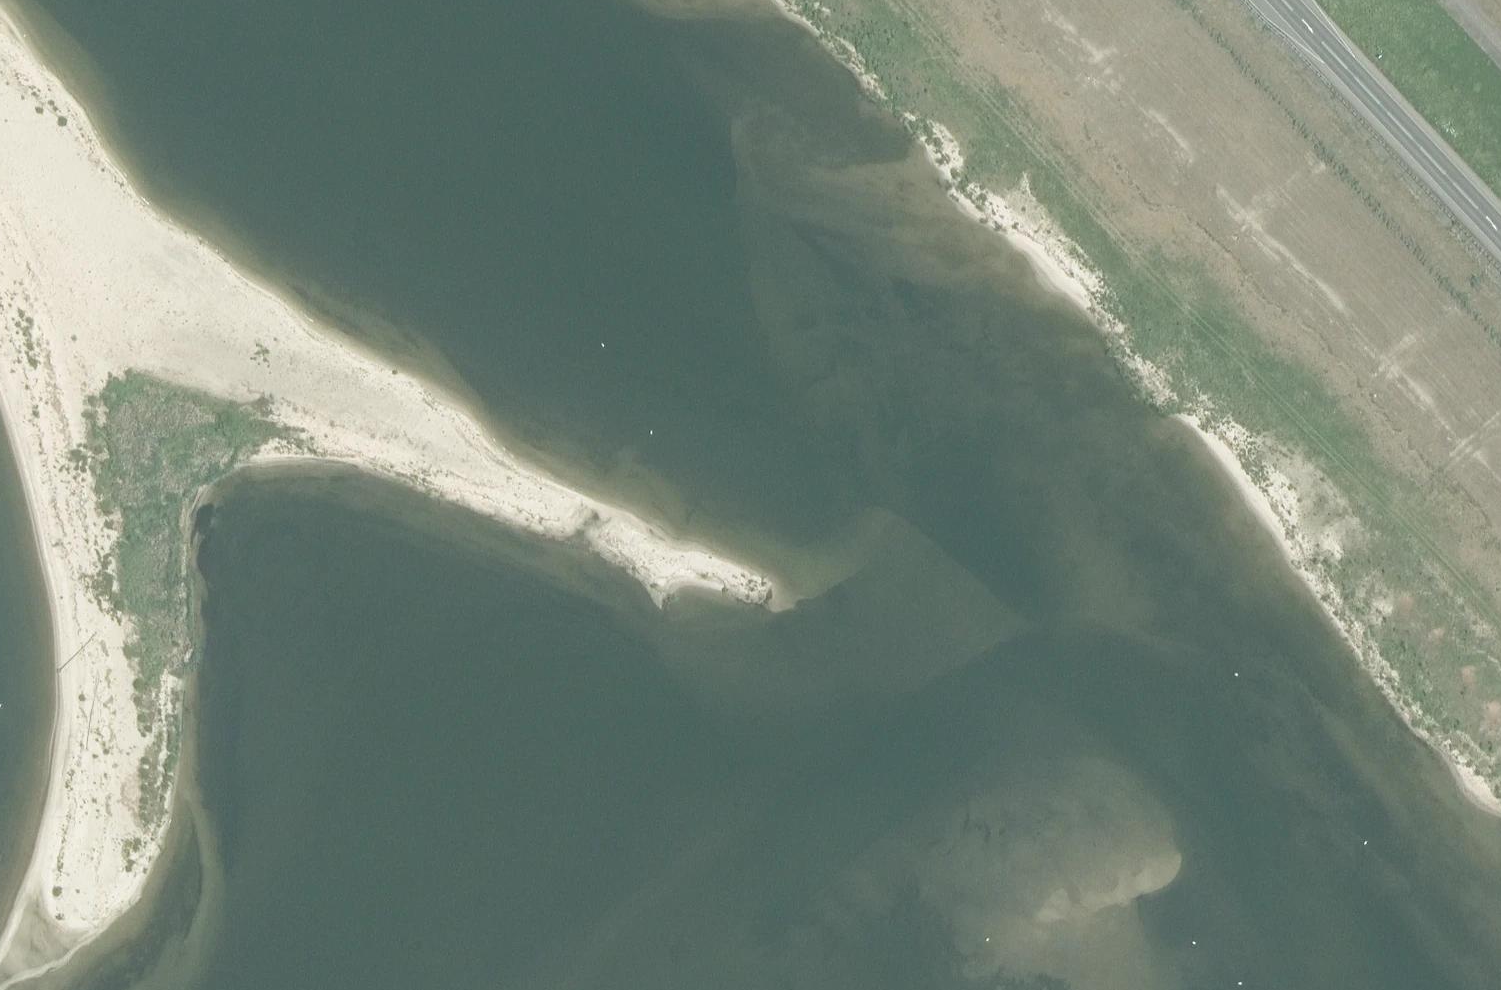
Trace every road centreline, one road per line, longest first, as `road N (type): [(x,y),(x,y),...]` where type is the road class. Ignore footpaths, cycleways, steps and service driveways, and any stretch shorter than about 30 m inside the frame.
road 1 (trunk): [(1500,228),(1288,0)]

